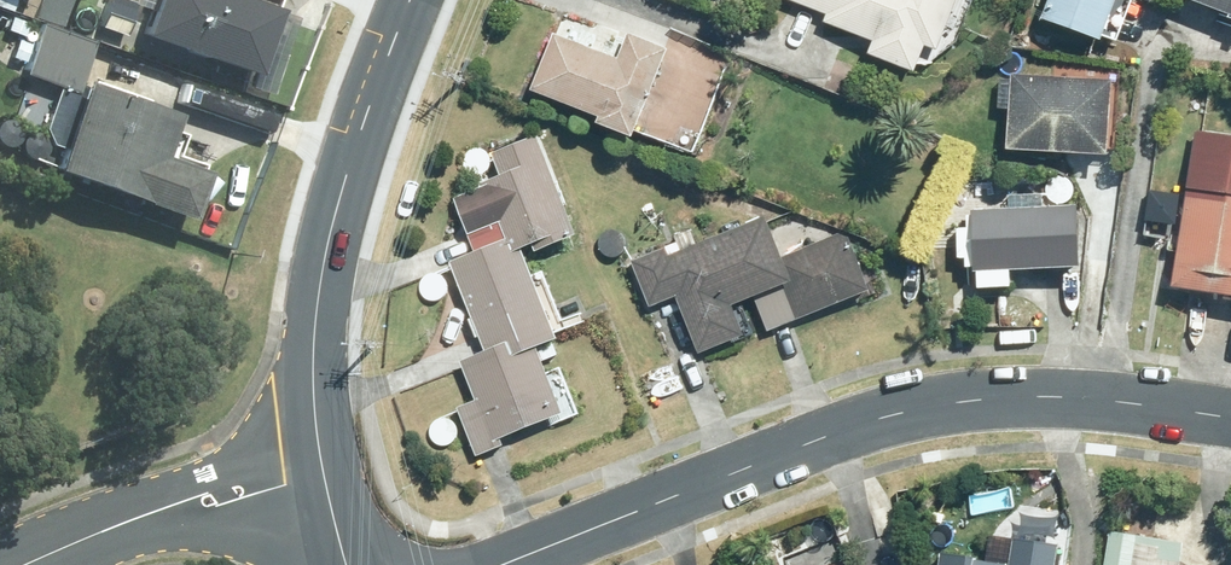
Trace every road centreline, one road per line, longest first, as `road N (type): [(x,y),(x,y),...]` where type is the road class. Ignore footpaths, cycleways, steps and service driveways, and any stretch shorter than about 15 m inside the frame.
road 1 (residential): [(1230,419),(1077,397),(943,404),(842,430),(500,564)]
road 2 (secondary): [(409,0),(339,195),(323,270),(314,352),(319,448)]
road 3 (residential): [(123,526),(213,475),(319,448)]
road 4 (residential): [(328,504),(224,524),(123,526)]

